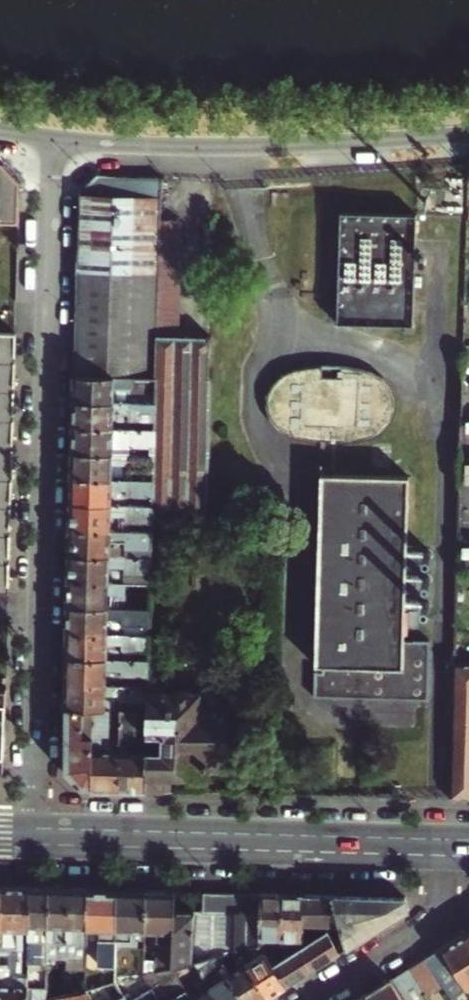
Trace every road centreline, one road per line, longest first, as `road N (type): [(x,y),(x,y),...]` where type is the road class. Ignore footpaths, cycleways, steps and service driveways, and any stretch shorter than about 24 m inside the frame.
road 1 (residential): [(32,829),(53,135)]
road 2 (residential): [(53,135),(231,141),(468,131)]
road 3 (secondary): [(32,829),(445,840)]
road 4 (residential): [(445,840),(431,919),(310,999)]

